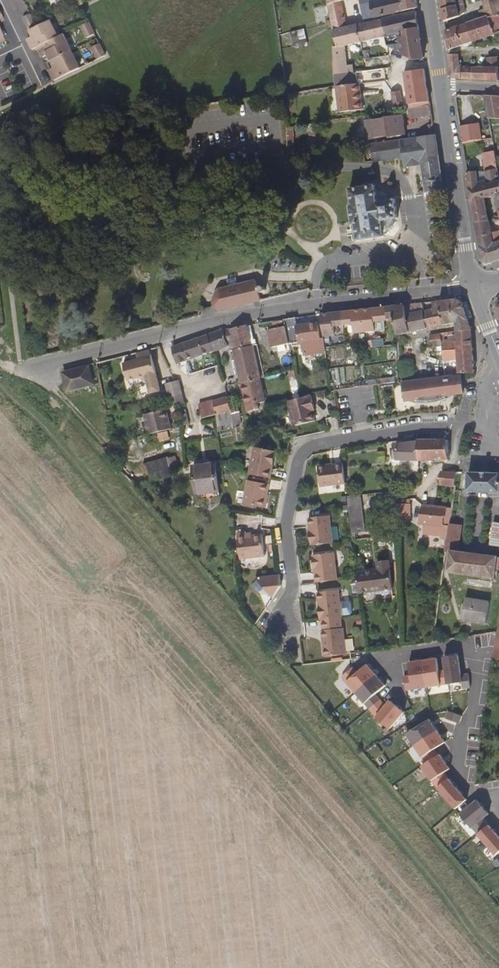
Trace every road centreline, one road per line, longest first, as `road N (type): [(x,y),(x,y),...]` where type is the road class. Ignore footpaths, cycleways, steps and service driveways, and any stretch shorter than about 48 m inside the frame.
road 1 (track): [(498,916),(0,375)]
road 2 (residential): [(40,375),(62,361),(223,321),(474,287)]
road 3 (residential): [(278,625),(292,586),(286,529),(300,453),(459,427)]
road 4 (tertiary): [(441,85),(474,287)]

